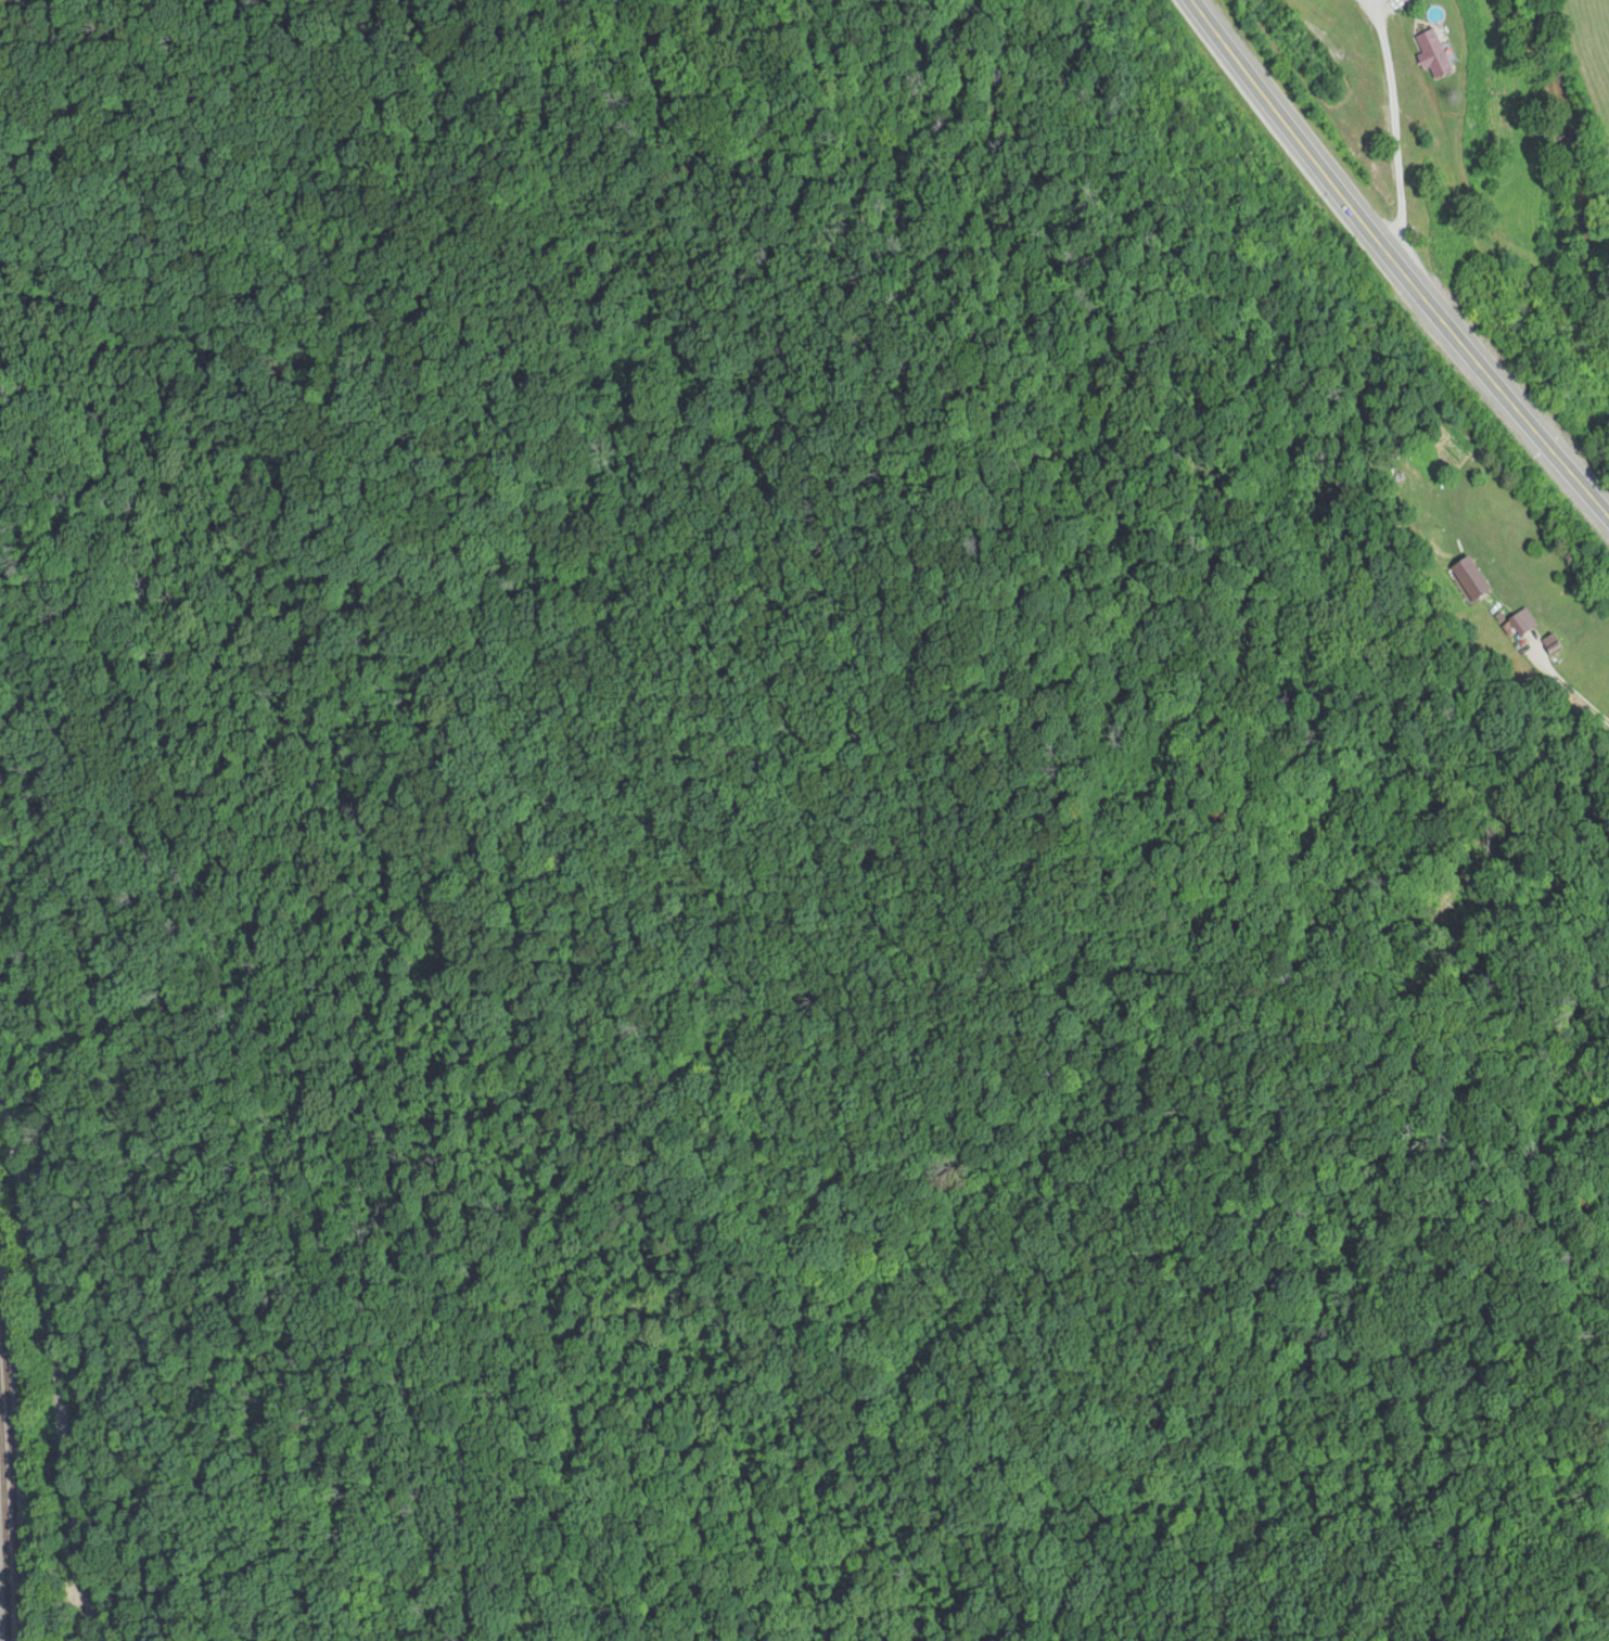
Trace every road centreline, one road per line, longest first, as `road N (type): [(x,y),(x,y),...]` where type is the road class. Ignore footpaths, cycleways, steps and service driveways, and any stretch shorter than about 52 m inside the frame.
road 1 (residential): [(259,1640),(238,1267),(222,1169),(165,1033),(90,923),(0,822)]
road 2 (primary): [(1608,513),(1401,274),(1199,0)]

